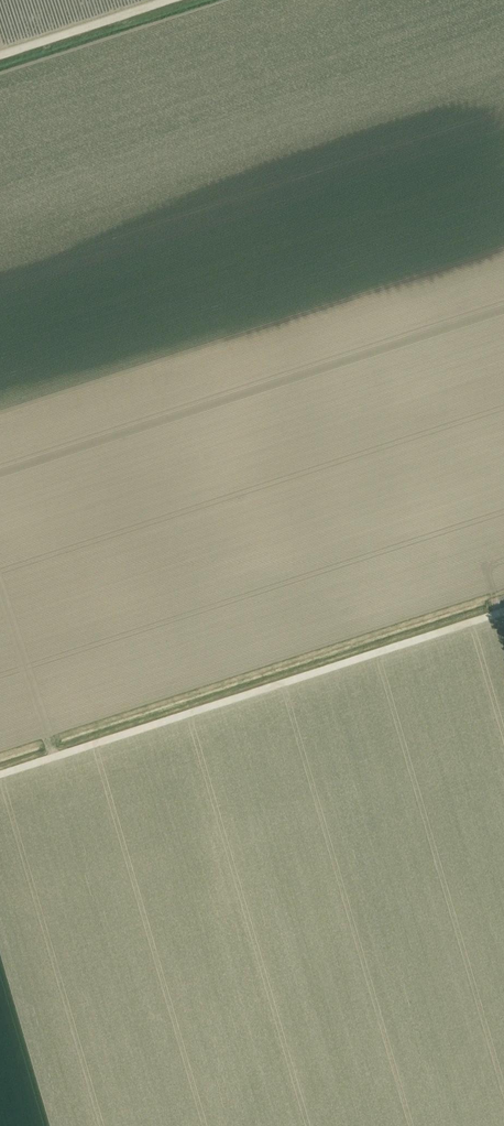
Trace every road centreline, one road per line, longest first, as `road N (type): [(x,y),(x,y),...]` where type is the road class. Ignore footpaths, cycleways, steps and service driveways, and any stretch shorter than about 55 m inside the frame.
road 1 (track): [(0,55),(172,0)]

